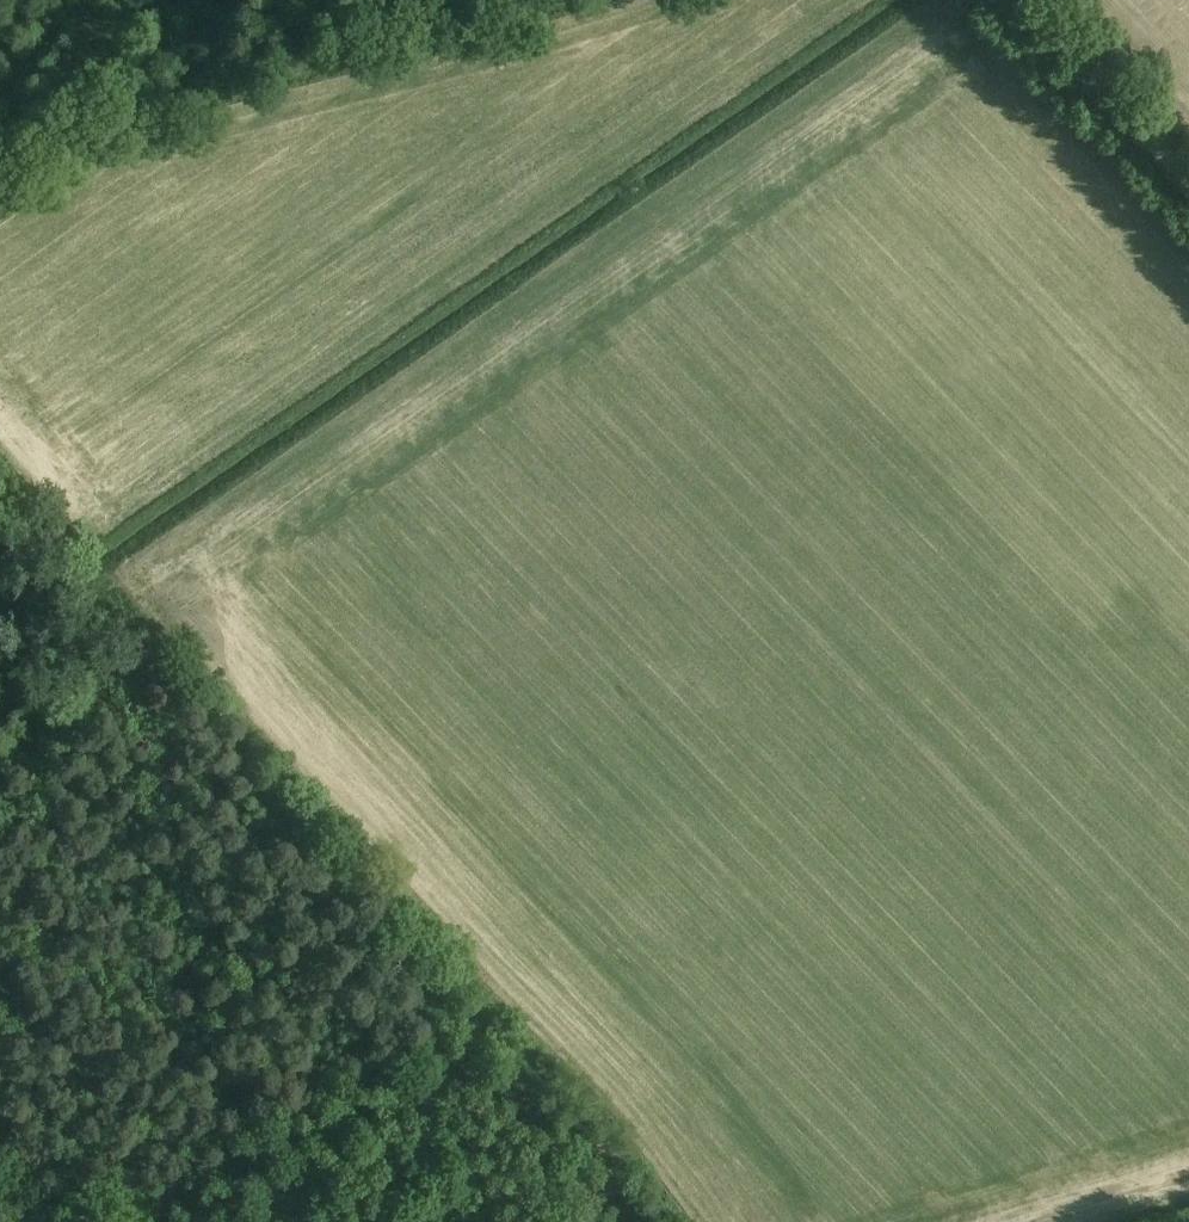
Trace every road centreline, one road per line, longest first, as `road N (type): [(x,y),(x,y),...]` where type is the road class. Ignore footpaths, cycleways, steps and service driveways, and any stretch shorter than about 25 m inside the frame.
road 1 (unclassified): [(1188,168),(1029,0)]

